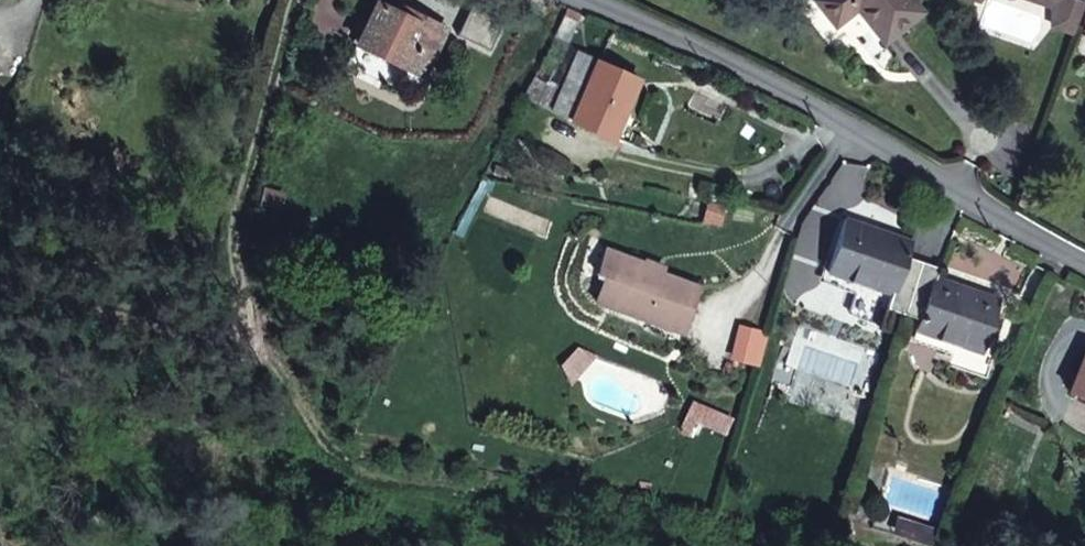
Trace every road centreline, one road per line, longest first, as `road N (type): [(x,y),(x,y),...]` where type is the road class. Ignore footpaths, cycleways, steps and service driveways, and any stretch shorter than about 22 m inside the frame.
road 1 (residential): [(577,0),(822,113),(1084,263)]

